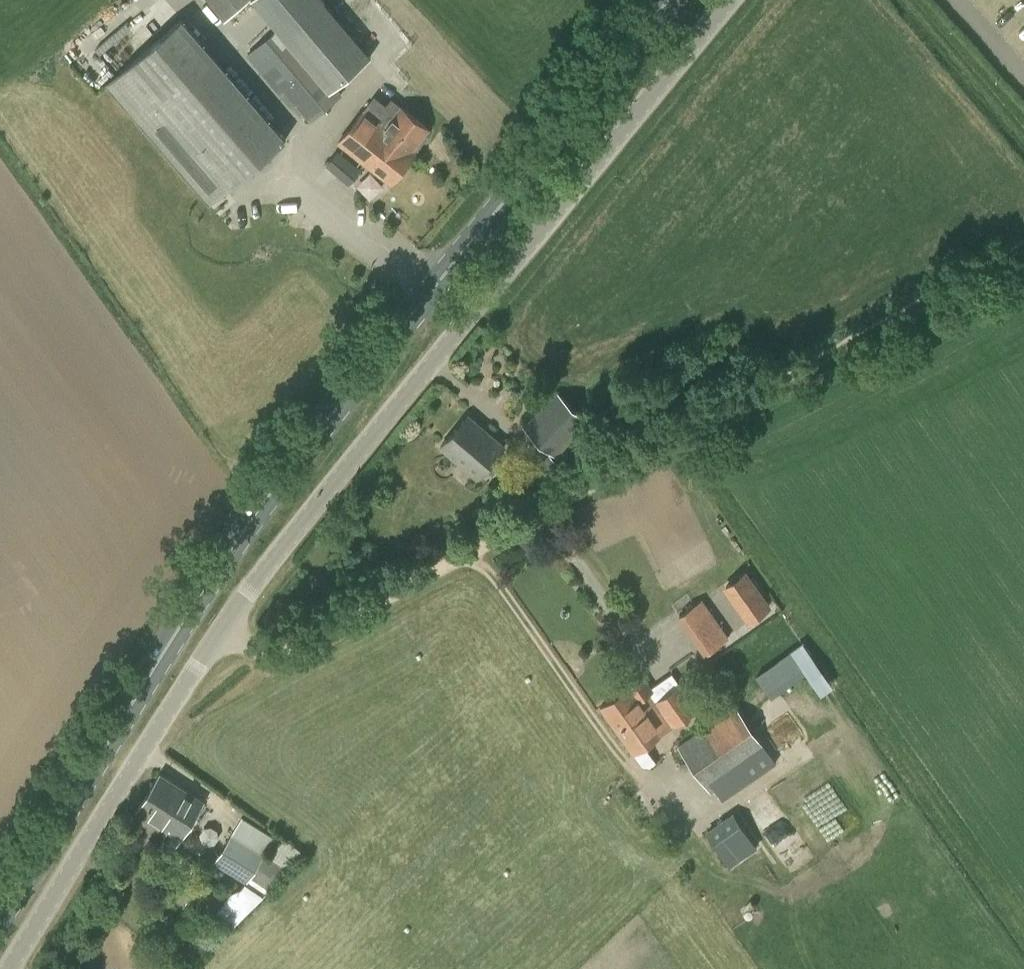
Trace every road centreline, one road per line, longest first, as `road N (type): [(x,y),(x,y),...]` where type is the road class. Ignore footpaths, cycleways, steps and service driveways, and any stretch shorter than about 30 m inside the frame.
road 1 (primary): [(0,905),(217,552),(657,0)]
road 2 (unclassified): [(222,629),(731,0)]
road 3 (unclassified): [(222,629),(9,968)]
road 4 (track): [(222,629),(275,655),(292,652),(542,513)]
road 5 (track): [(542,513),(785,382)]

